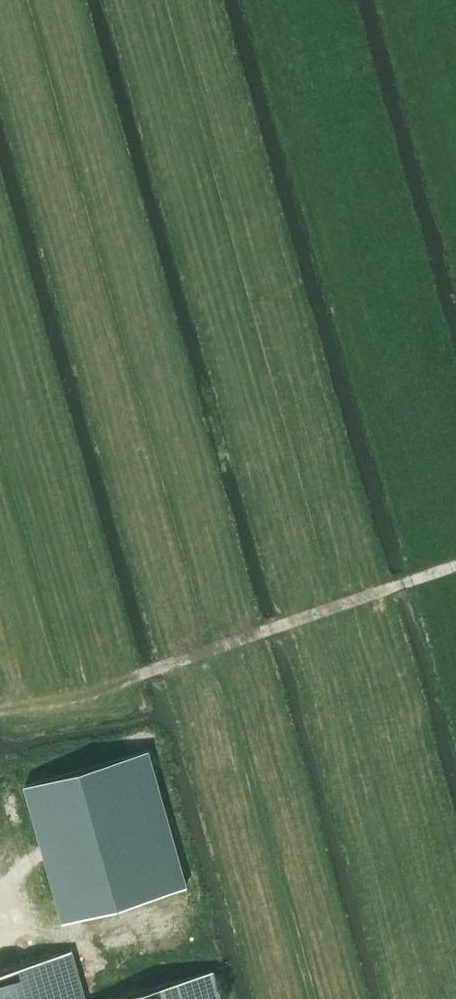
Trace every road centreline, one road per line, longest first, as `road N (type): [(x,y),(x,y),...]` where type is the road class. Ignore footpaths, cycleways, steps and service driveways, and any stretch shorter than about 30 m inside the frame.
road 1 (track): [(142,676),(455,569)]

